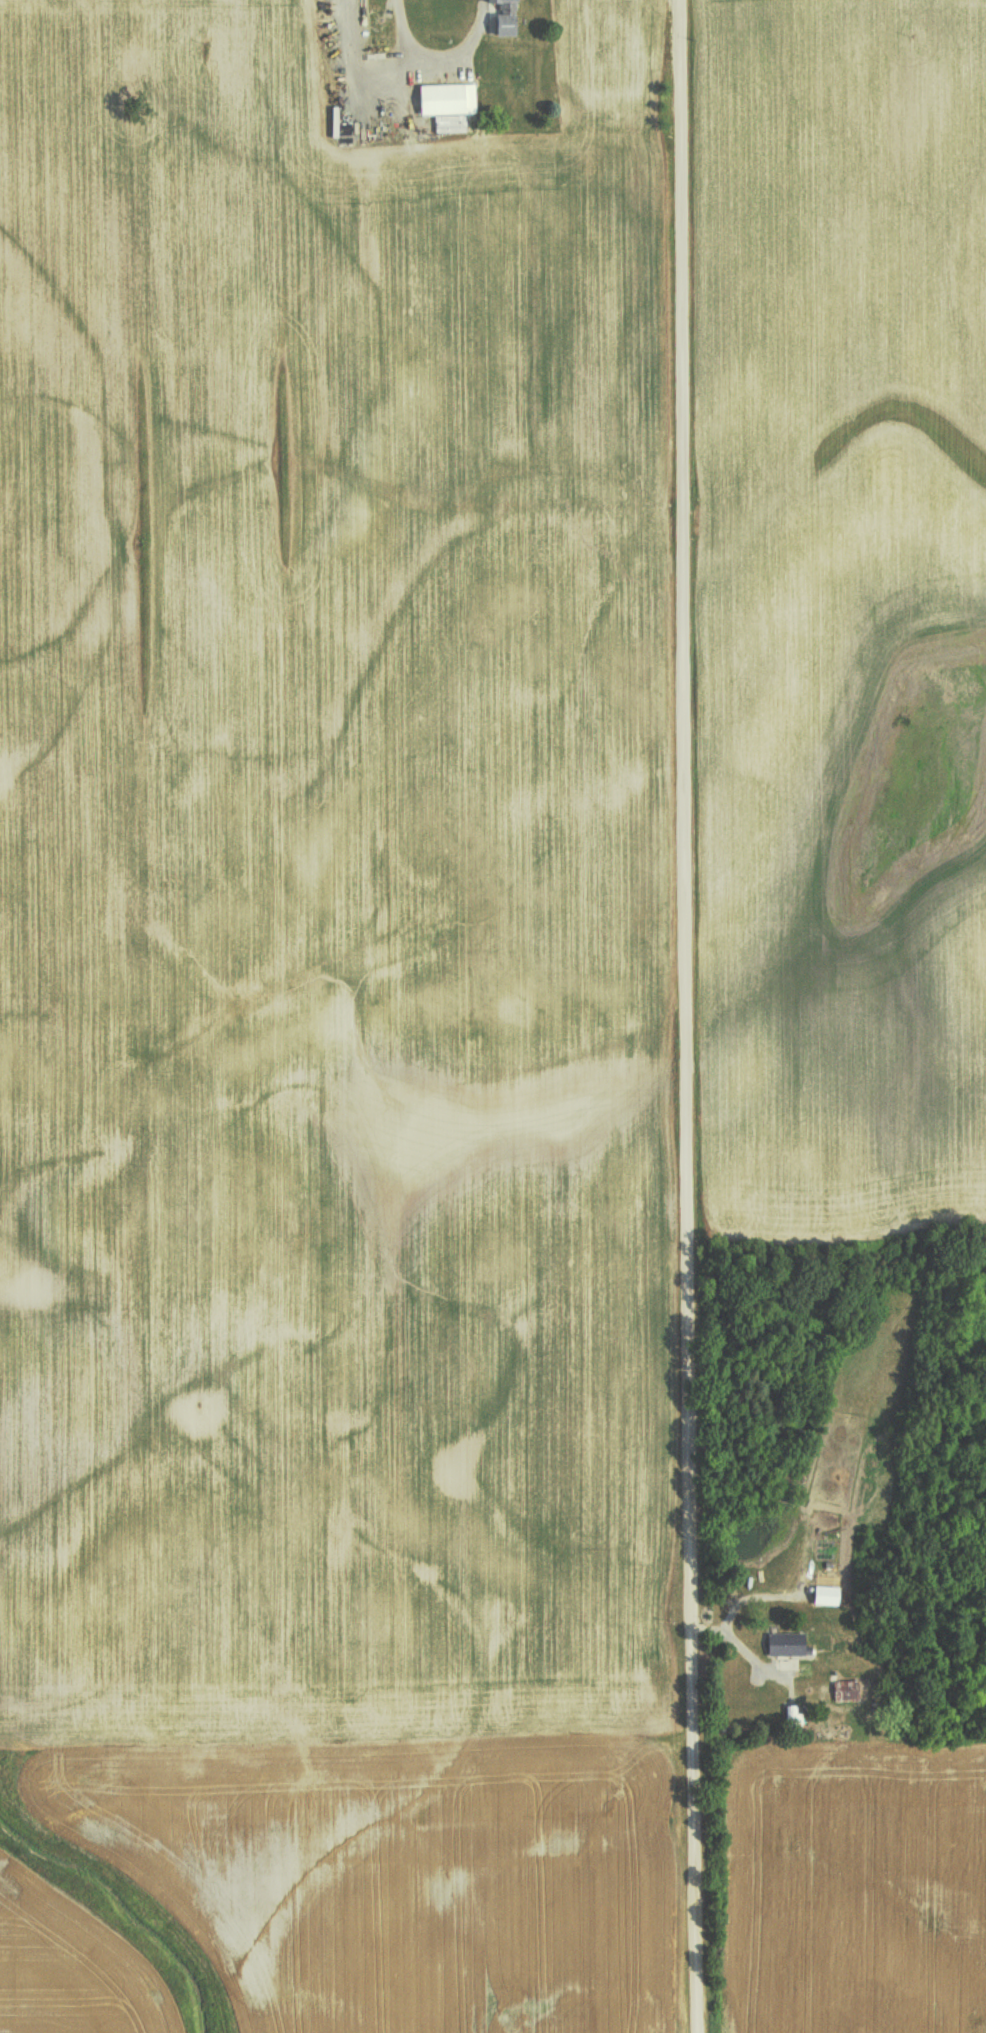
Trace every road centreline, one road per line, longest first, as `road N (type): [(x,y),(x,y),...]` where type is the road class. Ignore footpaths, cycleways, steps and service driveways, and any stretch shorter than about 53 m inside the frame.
road 1 (residential): [(696,2032),(681,0)]

